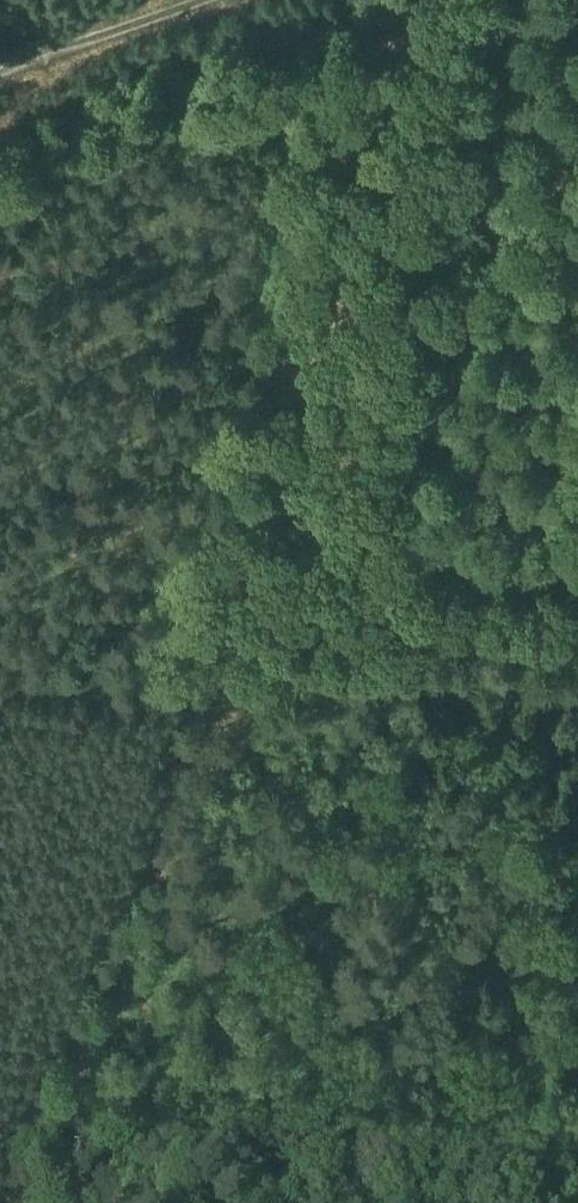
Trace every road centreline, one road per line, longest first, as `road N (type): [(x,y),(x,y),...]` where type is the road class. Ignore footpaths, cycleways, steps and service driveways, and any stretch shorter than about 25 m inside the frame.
road 1 (track): [(17,1202),(104,937),(219,670),(395,0)]
road 2 (track): [(198,0),(0,69)]

